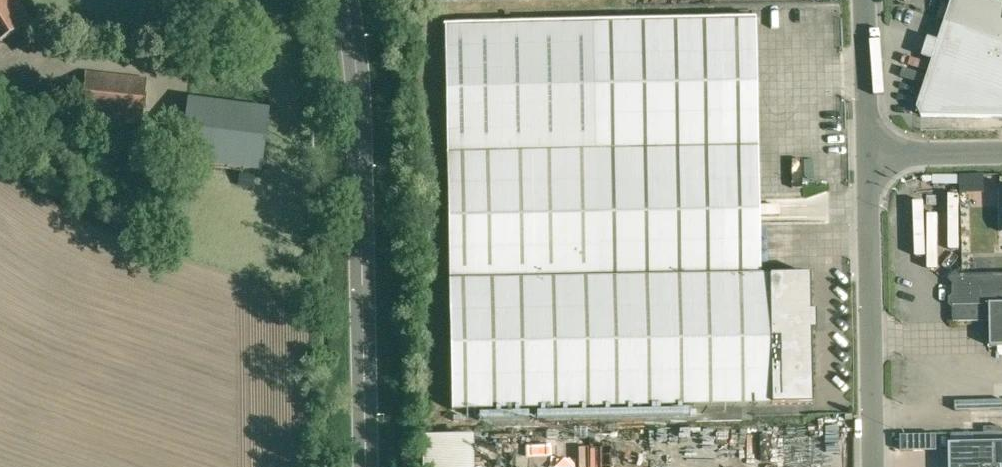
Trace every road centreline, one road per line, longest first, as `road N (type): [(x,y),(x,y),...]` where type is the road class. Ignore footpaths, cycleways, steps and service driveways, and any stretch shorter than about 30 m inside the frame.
road 1 (secondary): [(365,466),(356,99),(345,0)]
road 2 (unclassified): [(879,466),(872,157)]
road 3 (unclassified): [(872,157),(864,0)]
road 4 (unclassified): [(1001,156),(872,157)]

